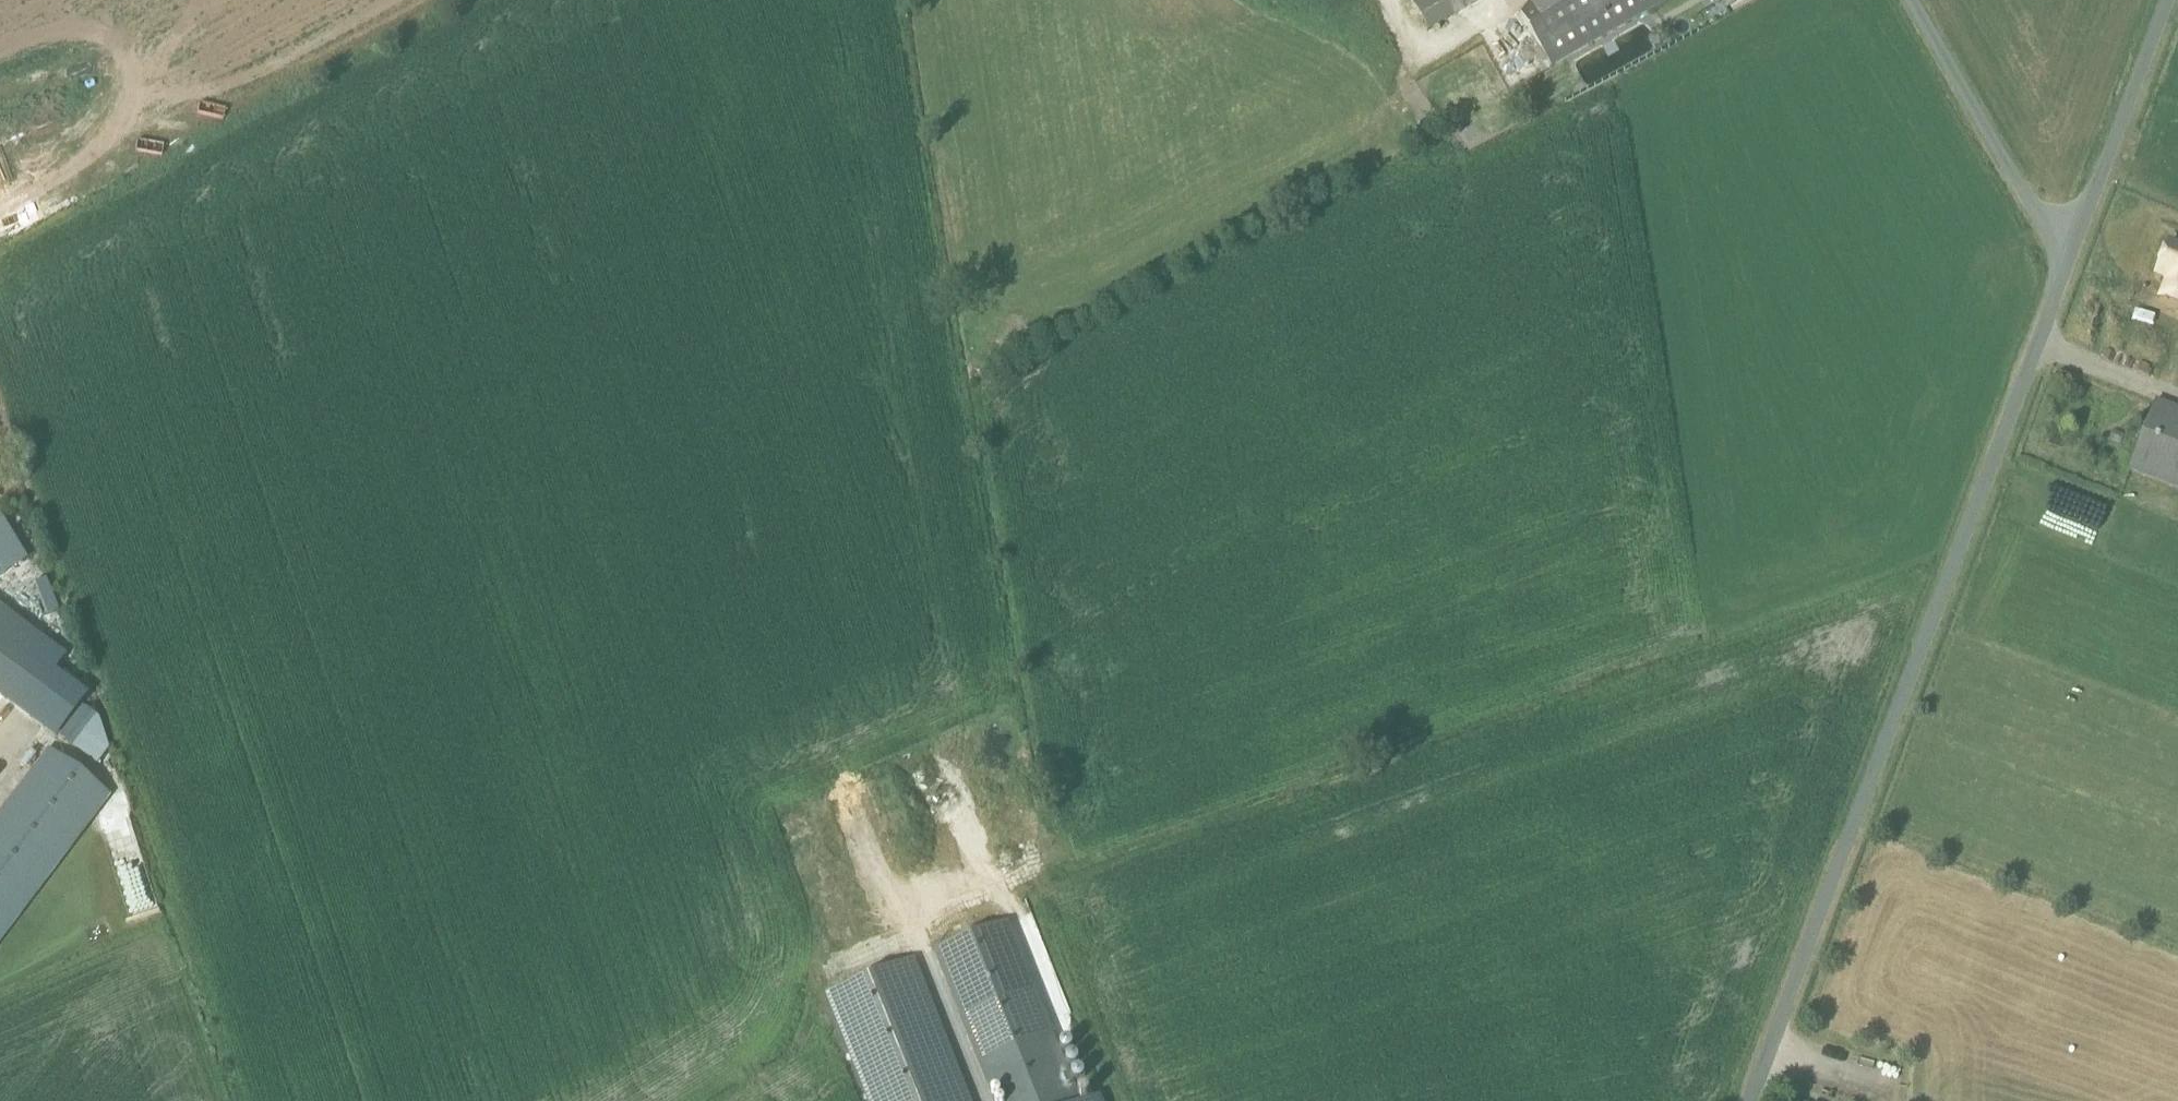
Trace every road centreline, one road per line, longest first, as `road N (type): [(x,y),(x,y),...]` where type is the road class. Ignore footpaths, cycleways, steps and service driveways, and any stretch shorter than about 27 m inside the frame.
road 1 (unclassified): [(1748,1100),(2064,264)]
road 2 (unclassified): [(2064,264),(1914,0)]
road 3 (unclassified): [(2064,264),(2173,0)]

